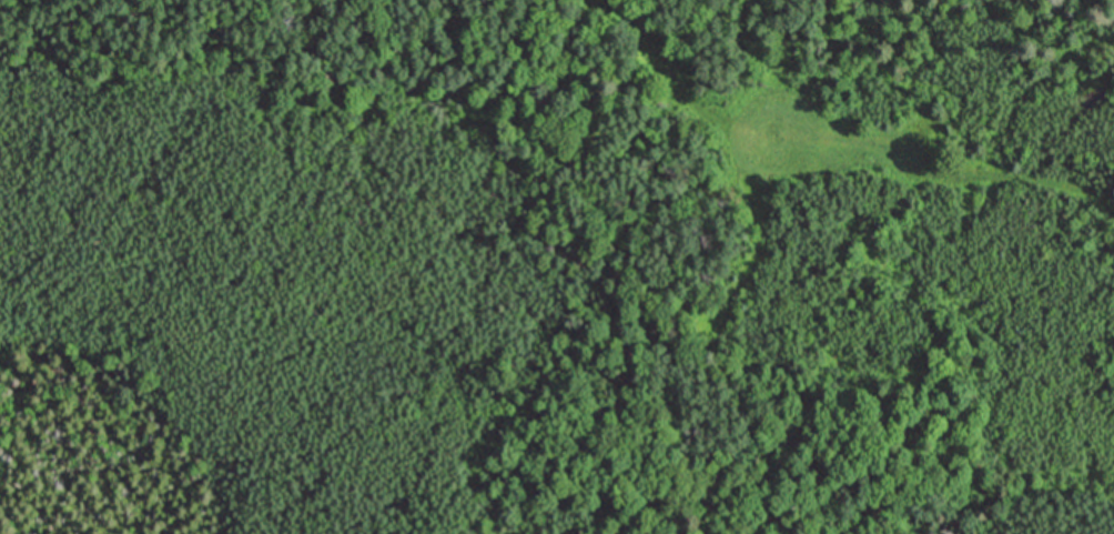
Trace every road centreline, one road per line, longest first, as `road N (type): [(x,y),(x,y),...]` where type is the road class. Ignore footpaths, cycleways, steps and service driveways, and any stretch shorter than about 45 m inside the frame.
road 1 (track): [(693,101),(636,26),(604,0)]

